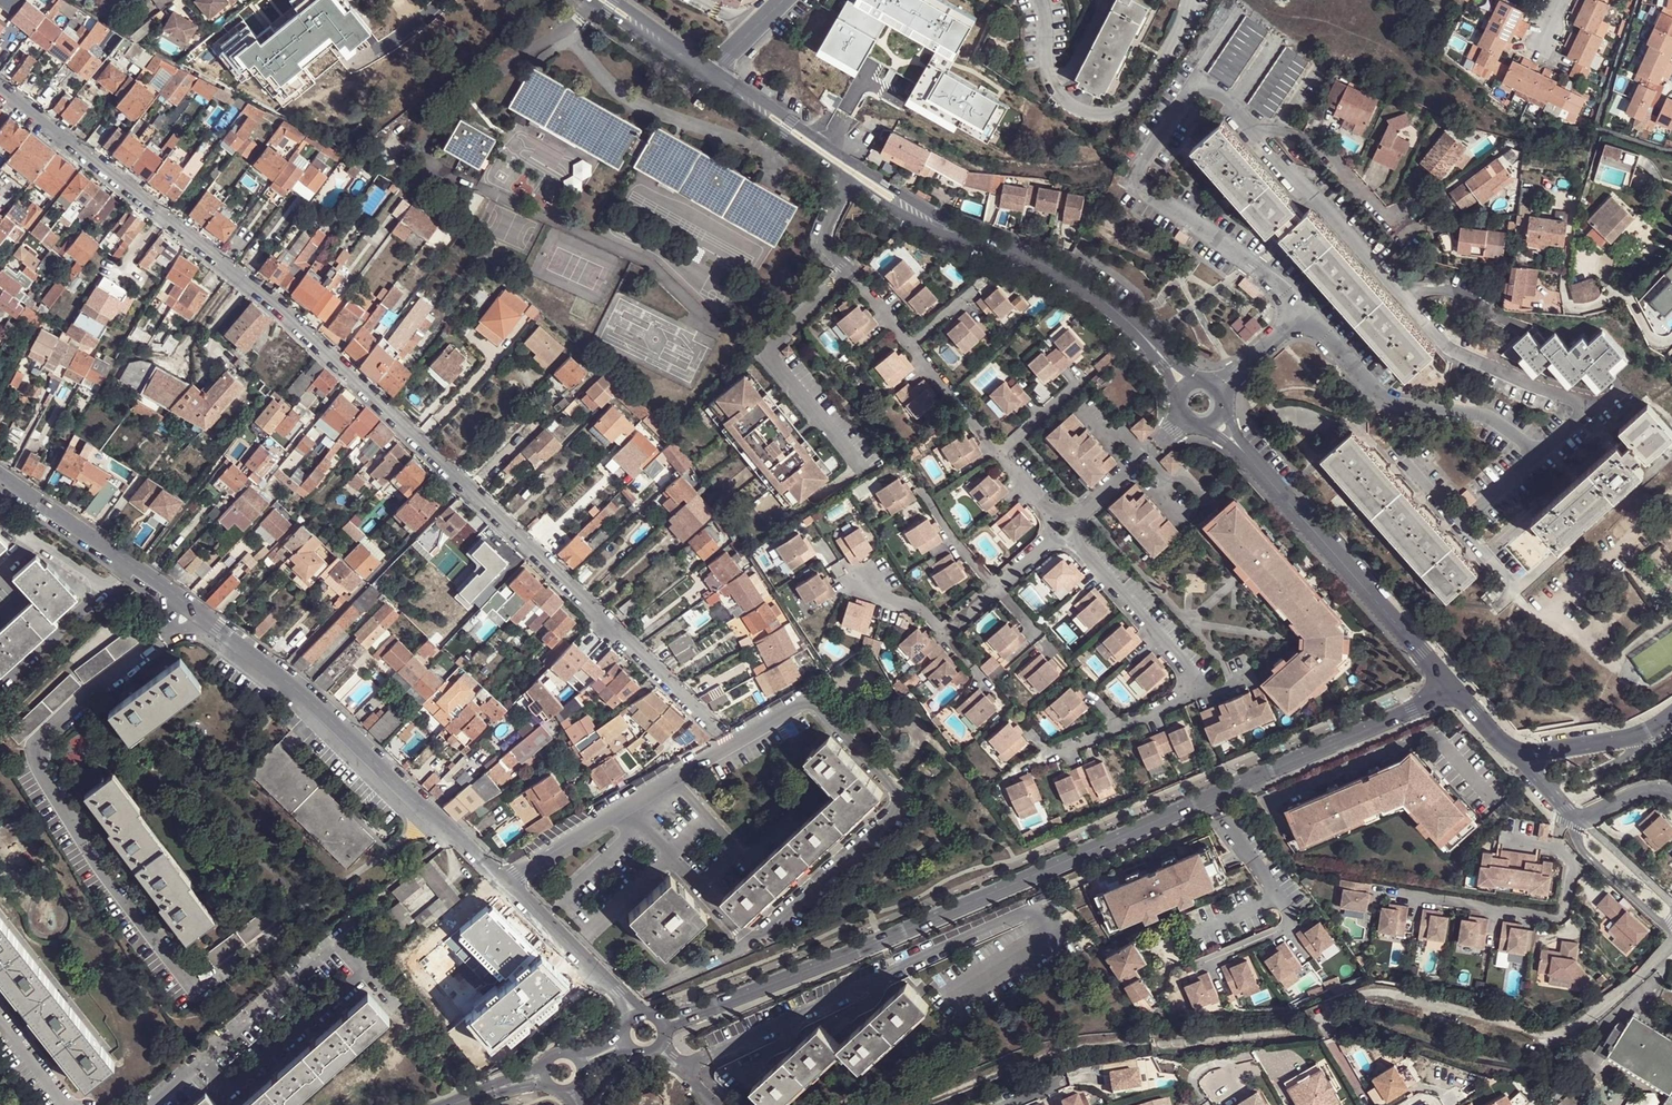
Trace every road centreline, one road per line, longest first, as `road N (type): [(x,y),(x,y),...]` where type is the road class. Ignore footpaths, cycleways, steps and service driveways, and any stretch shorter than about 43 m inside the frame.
road 1 (residential): [(0,87),(287,316),(725,737)]
road 2 (tertiary): [(1454,689),(857,951),(659,1023)]
road 3 (residential): [(635,1017),(619,992),(265,661),(0,475)]
road 4 (residential): [(1218,388),(1297,314),(1271,279),(1138,180),(1195,79),(1251,129),(1305,138),(1377,215),(1401,221)]
road 5 (residential): [(1671,943),(1548,1038),(1388,990),(1365,991),(1329,1009),(1331,1037)]
road 6 (residential): [(1454,689),(1250,458)]
road 7 (residential): [(850,272),(773,349),(773,358),(865,469)]
road 8 (residential): [(966,240),(1056,273),(1166,362)]
road 9 (residential): [(1205,689),(1073,538)]
road 10 (residential): [(1205,689),(1054,755),(1034,734)]
road 11 (residential): [(702,80),(849,178)]
road 12 (residential): [(857,164),(713,69)]
road 13 (residential): [(1581,821),(1581,845),(1671,934)]
road 14 (residential): [(1184,421),(1075,519)]
road 15 (residential): [(1000,453),(908,345)]
road 16 (residential): [(593,0),(702,80)]
road 17 (residential): [(966,240),(857,164)]
road 18 (residential): [(849,178),(966,240)]
road 19 (tertiary): [(1509,752),(1639,736)]
road 20 (residential): [(1001,588),(924,491)]
road 21 (residential): [(1671,905),(1581,821)]
road 22 (residential): [(713,69),(614,0)]

